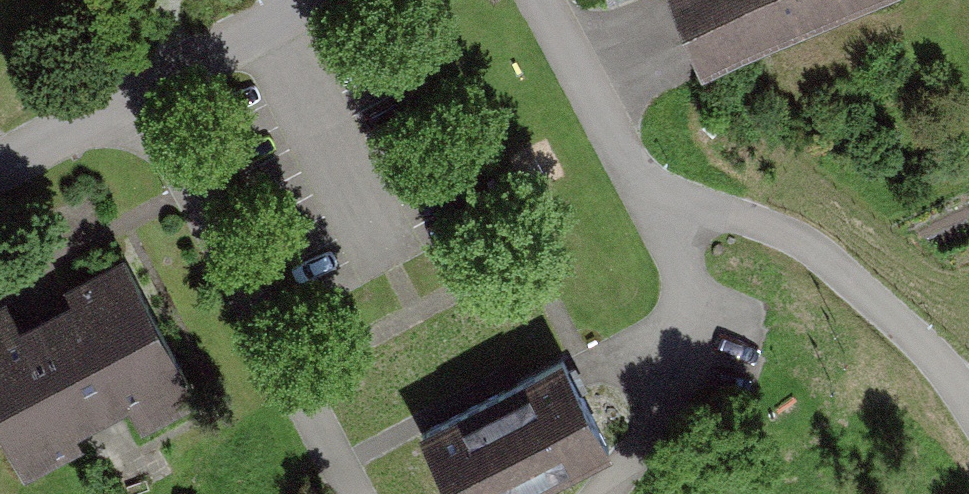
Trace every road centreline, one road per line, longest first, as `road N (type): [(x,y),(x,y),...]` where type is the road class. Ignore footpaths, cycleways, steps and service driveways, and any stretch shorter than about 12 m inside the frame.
road 1 (residential): [(139,92),(351,493)]
road 2 (residential): [(635,175),(797,238),(882,306),(968,398)]
road 3 (residential): [(606,493),(651,440),(682,368),(683,259),(635,175)]
road 4 (residential): [(635,175),(532,0)]
road 5 (residential): [(301,0),(266,28),(139,92)]
road 6 (residential): [(139,92),(0,165)]

